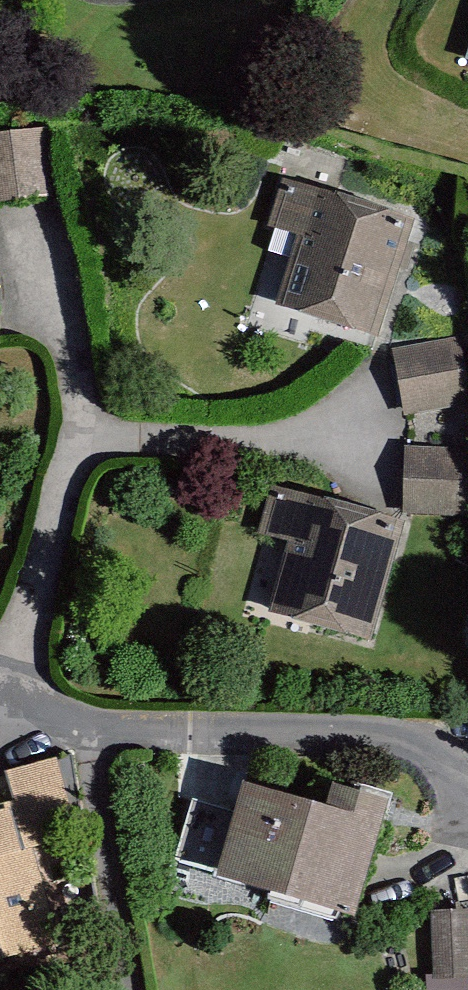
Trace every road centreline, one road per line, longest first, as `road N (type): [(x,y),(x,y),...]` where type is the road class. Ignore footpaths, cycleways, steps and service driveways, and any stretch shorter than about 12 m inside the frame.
road 1 (residential): [(16,707),(51,712),(100,734),(393,747),(467,775)]

